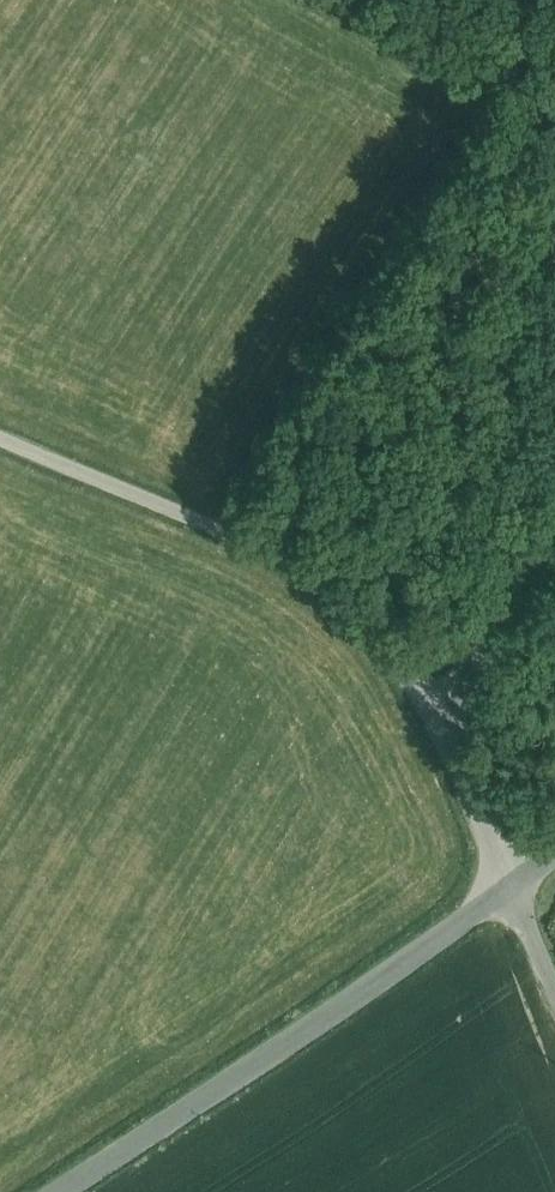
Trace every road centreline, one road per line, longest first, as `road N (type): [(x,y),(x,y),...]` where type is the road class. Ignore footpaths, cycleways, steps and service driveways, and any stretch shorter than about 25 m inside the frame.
road 1 (tertiary): [(512,886),(56,1191)]
road 2 (unclassified): [(443,730),(350,612),(282,553),(0,435)]
road 3 (unclassified): [(554,530),(493,619),(443,730)]
road 4 (unclassified): [(443,730),(512,886)]

